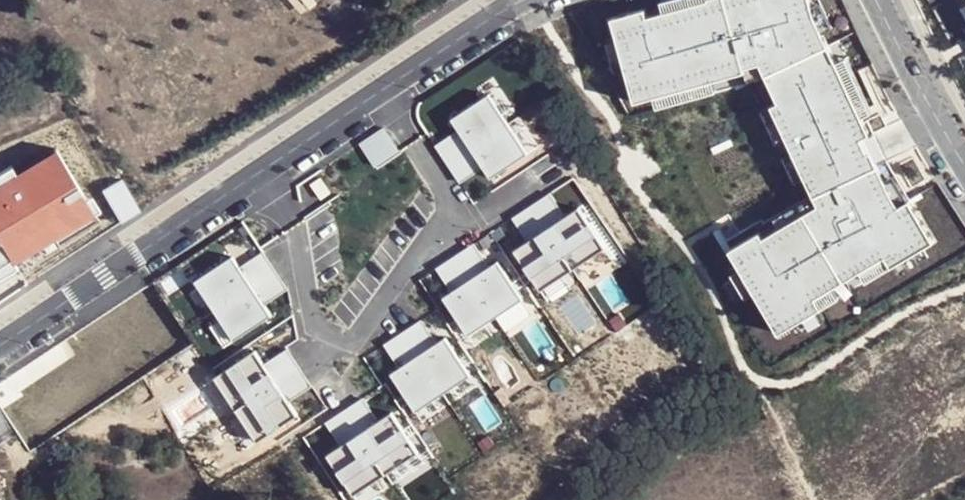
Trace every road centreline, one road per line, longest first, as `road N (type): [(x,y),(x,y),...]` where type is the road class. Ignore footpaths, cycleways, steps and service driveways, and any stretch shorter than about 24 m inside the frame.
road 1 (residential): [(0,338),(513,0)]
road 2 (residential): [(877,0),(964,156)]

